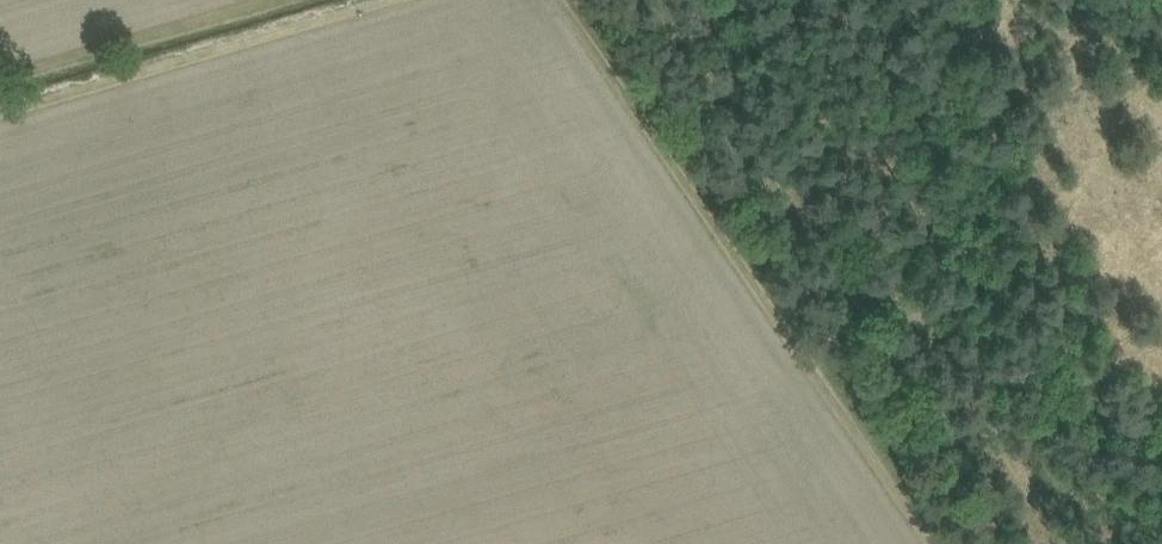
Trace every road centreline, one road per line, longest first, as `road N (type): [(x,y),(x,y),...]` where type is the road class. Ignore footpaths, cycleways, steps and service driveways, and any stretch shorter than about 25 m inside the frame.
road 1 (track): [(377,0),(0,115)]

